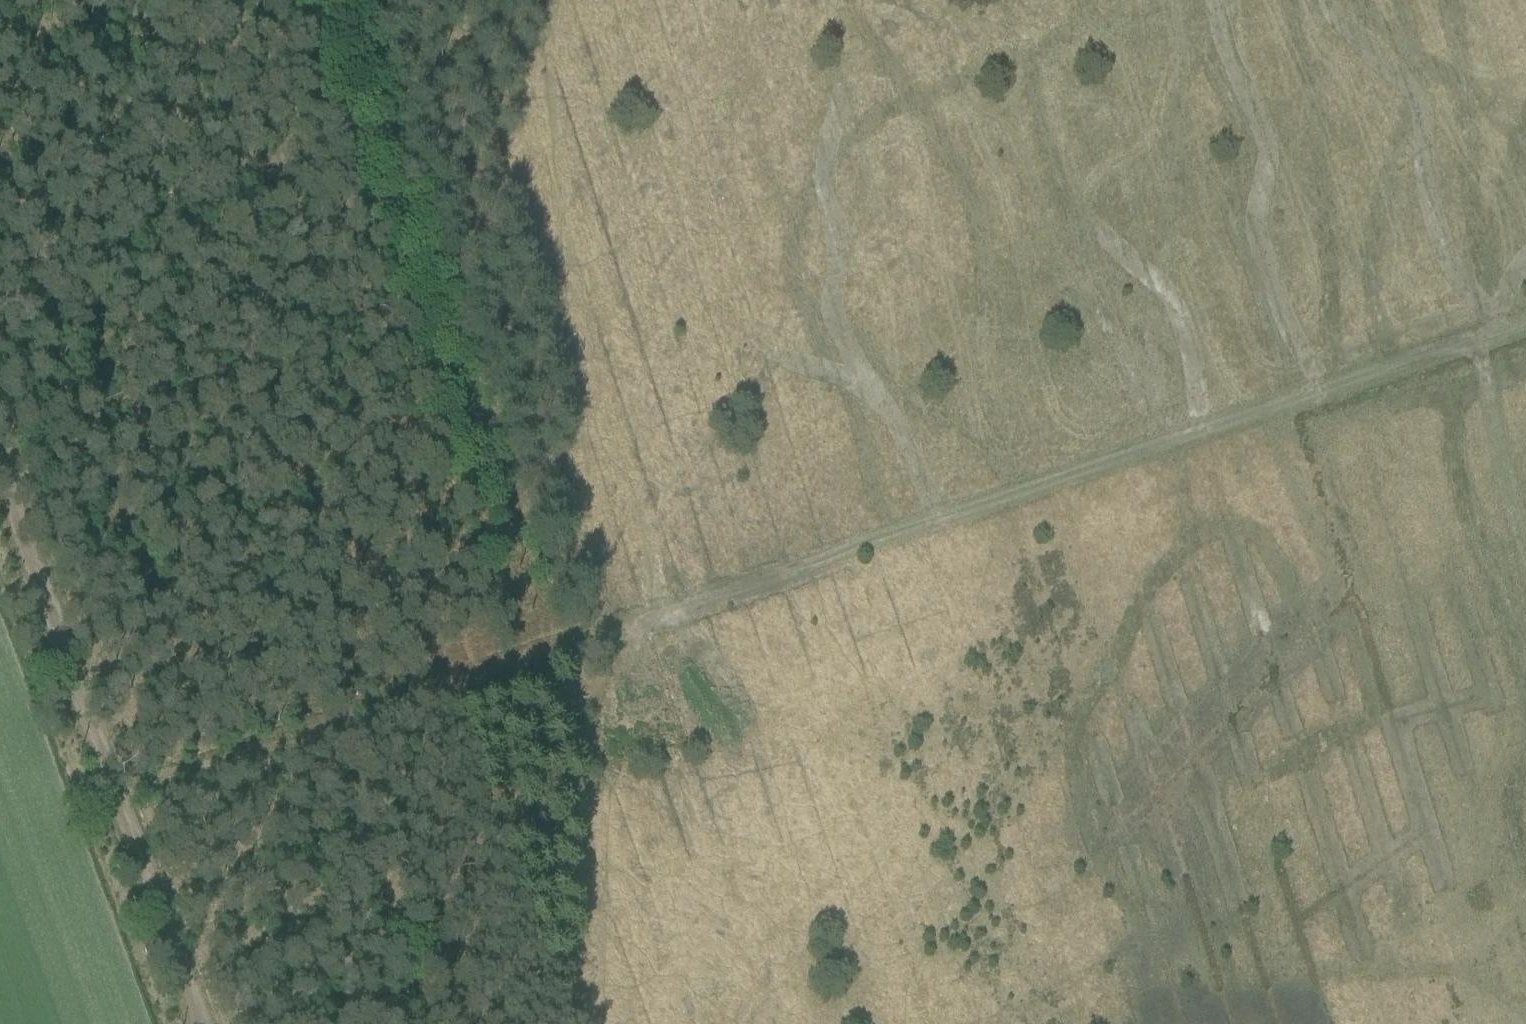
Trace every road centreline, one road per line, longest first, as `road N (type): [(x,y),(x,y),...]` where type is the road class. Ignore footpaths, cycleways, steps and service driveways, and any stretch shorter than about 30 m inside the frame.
road 1 (track): [(183,1023),(0,527)]

